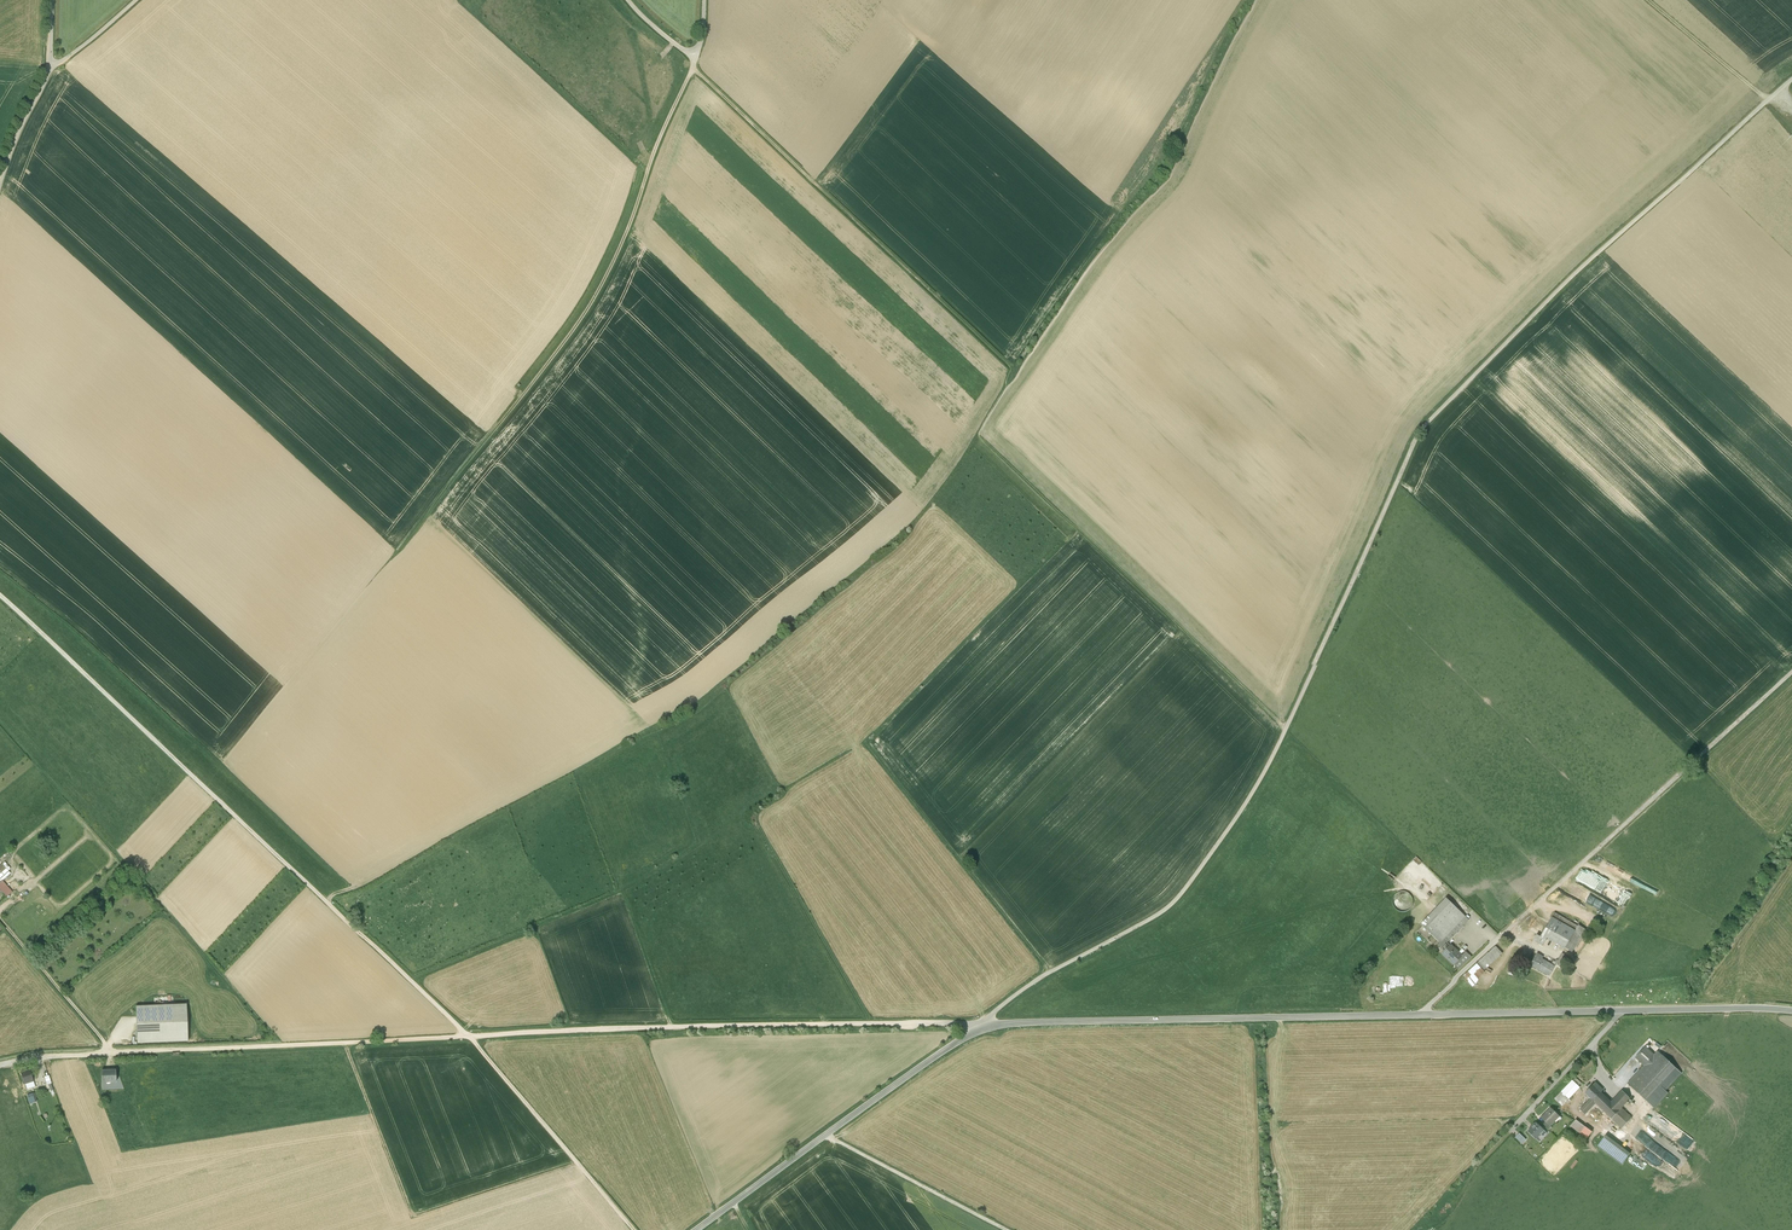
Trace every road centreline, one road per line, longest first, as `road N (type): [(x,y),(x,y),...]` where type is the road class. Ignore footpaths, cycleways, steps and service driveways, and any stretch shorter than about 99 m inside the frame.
road 1 (unclassified): [(984,1028),(1014,998),(1181,896),(1272,758),(1424,430),(1607,250),(1791,84)]
road 2 (track): [(633,1229),(455,1023),(0,595)]
road 3 (track): [(109,1053),(763,1025),(984,1028)]
road 4 (tertiary): [(984,1028),(1791,1010)]
road 5 (track): [(386,569),(591,304),(694,66),(693,49)]
road 6 (track): [(693,69),(1009,365),(1008,388)]
road 7 (track): [(1504,937),(1791,676)]
road 8 (tertiary): [(697,1229),(984,1028)]
road 9 (track): [(752,814),(869,1024)]
road 10 (track): [(1006,1229),(826,1135)]
road 11 (track): [(0,920),(109,1053)]
road 12 (track): [(1599,1072),(1641,1106),(1625,1132),(1606,1133),(1581,1117),(1576,1102),(1586,1086)]
road 13 (track): [(1767,104),(1646,0)]
road 14 (track): [(533,930),(410,979)]
road 15 (unclassified): [(0,182),(49,69)]

